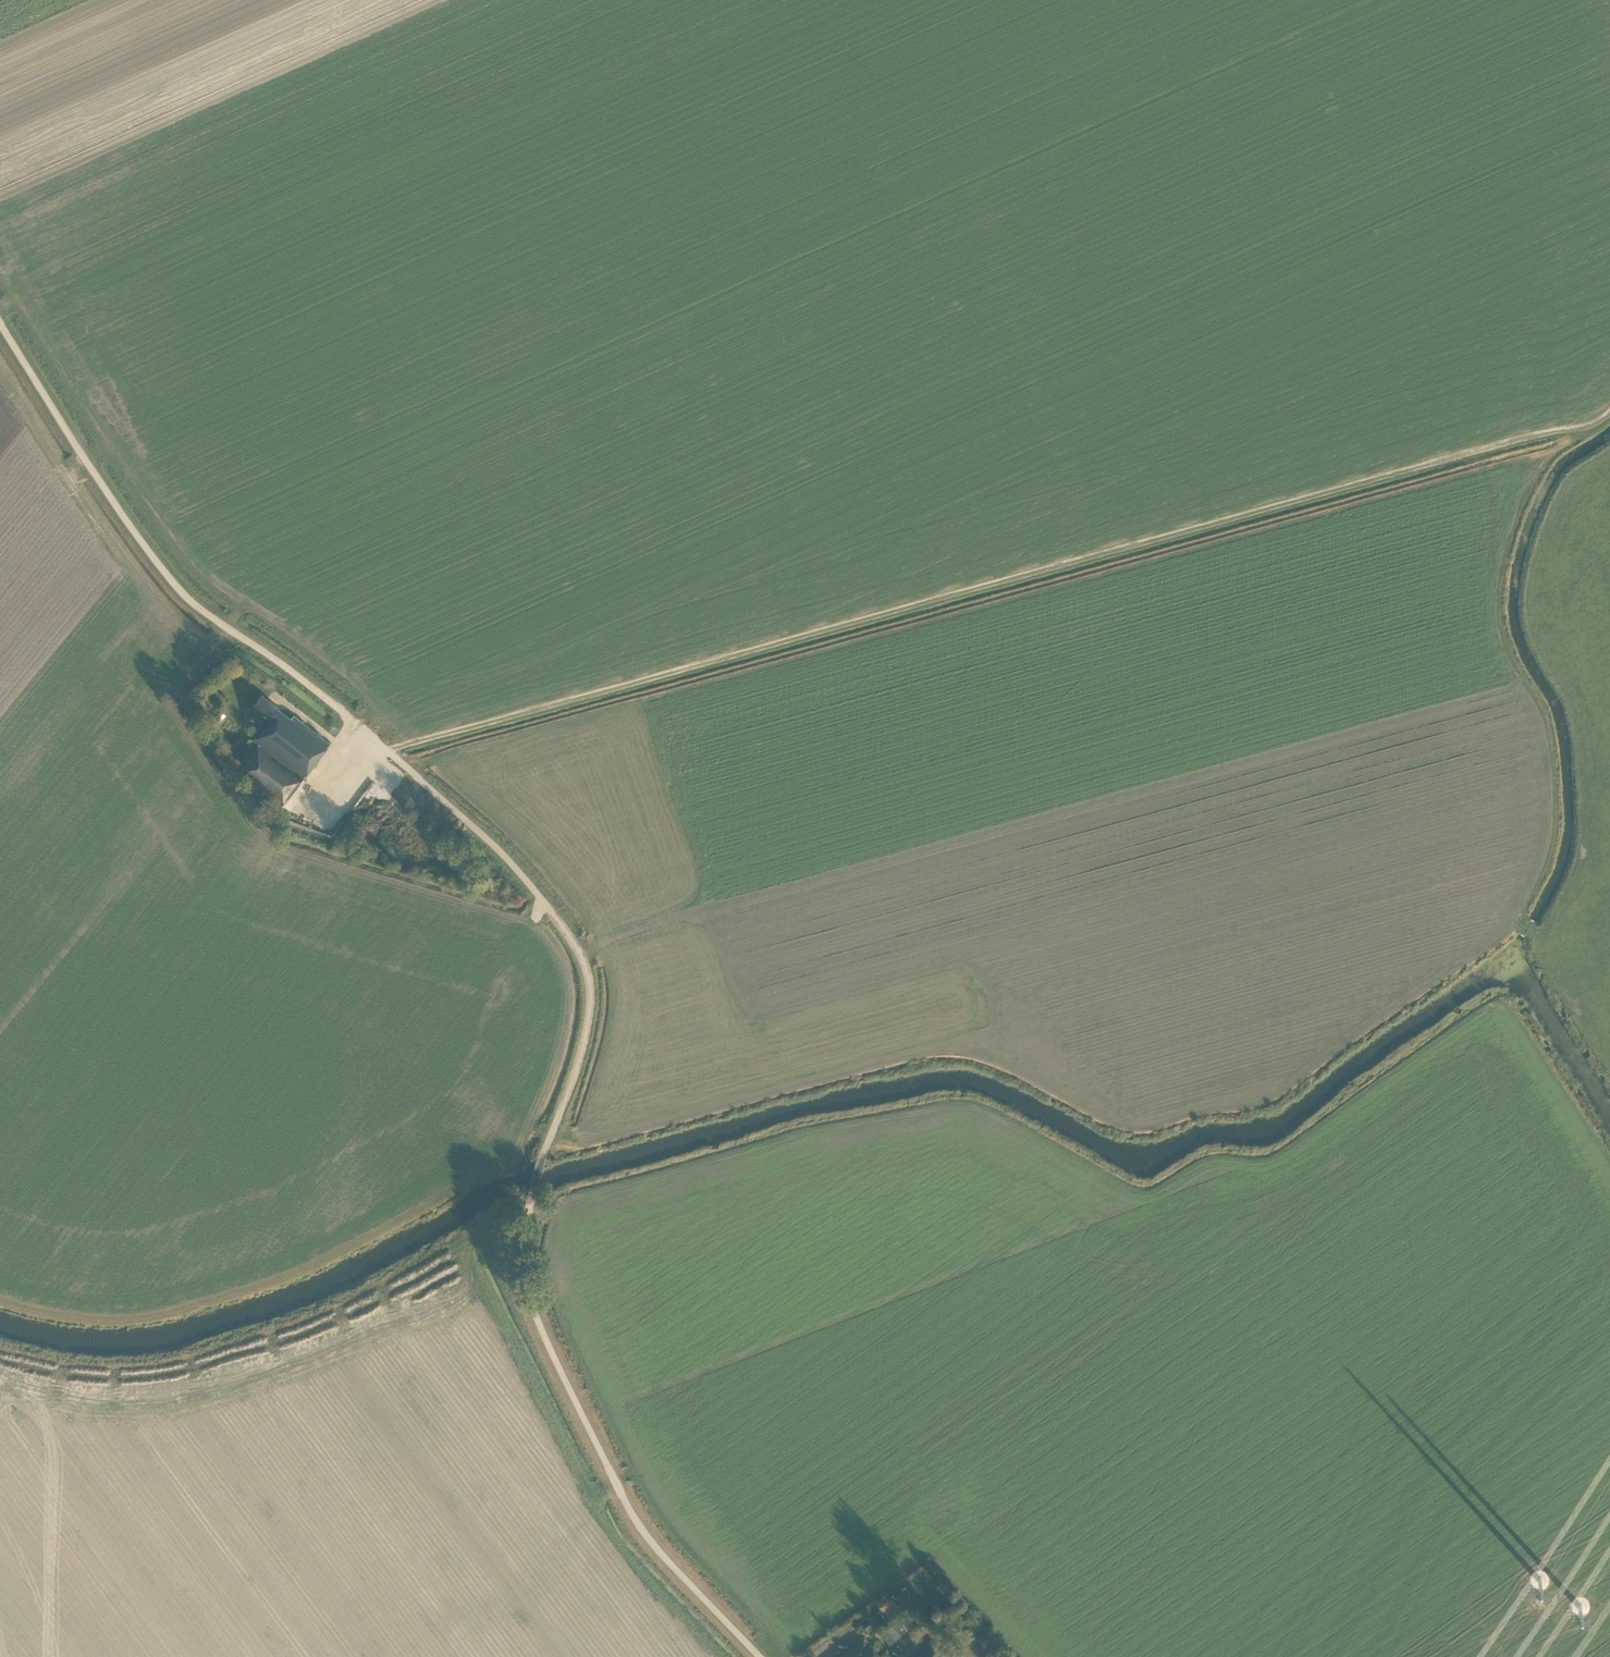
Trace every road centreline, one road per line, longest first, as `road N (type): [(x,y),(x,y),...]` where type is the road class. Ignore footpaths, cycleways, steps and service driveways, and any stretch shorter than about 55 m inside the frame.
road 1 (unclassified): [(550,908),(482,834),(388,751),(188,598),(127,520),(0,322)]
road 2 (unclassified): [(761,1656),(635,1520),(531,1302),(522,1245),(558,1118)]

